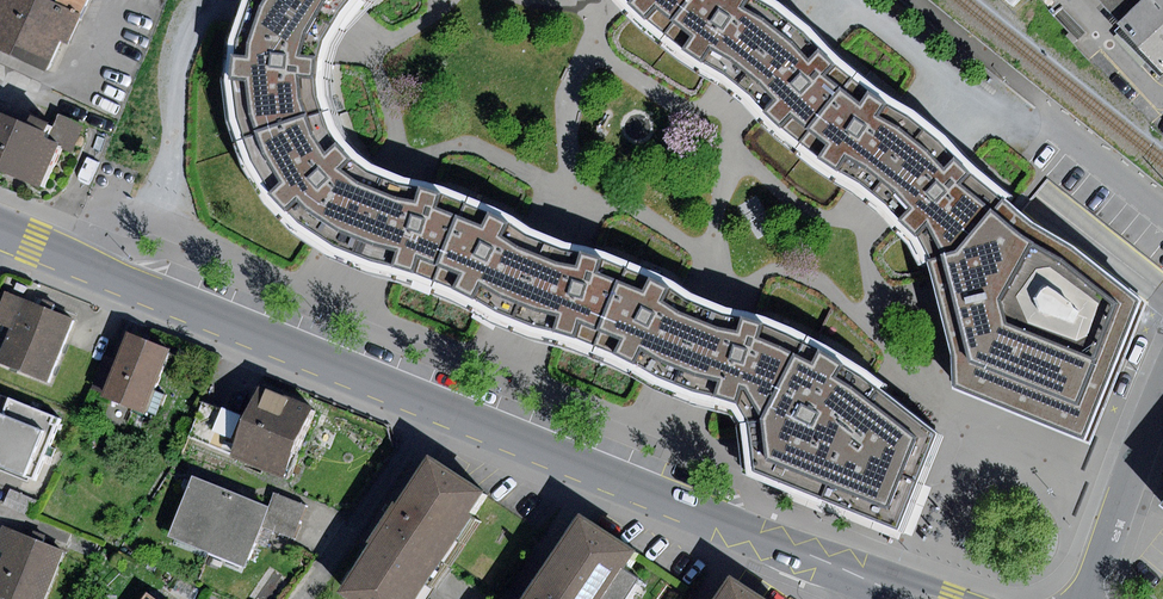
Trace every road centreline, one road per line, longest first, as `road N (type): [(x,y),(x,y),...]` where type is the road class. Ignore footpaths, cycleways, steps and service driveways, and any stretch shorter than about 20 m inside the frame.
road 1 (tertiary): [(0,228),(866,576)]
road 2 (residential): [(1162,409),(1085,598)]

